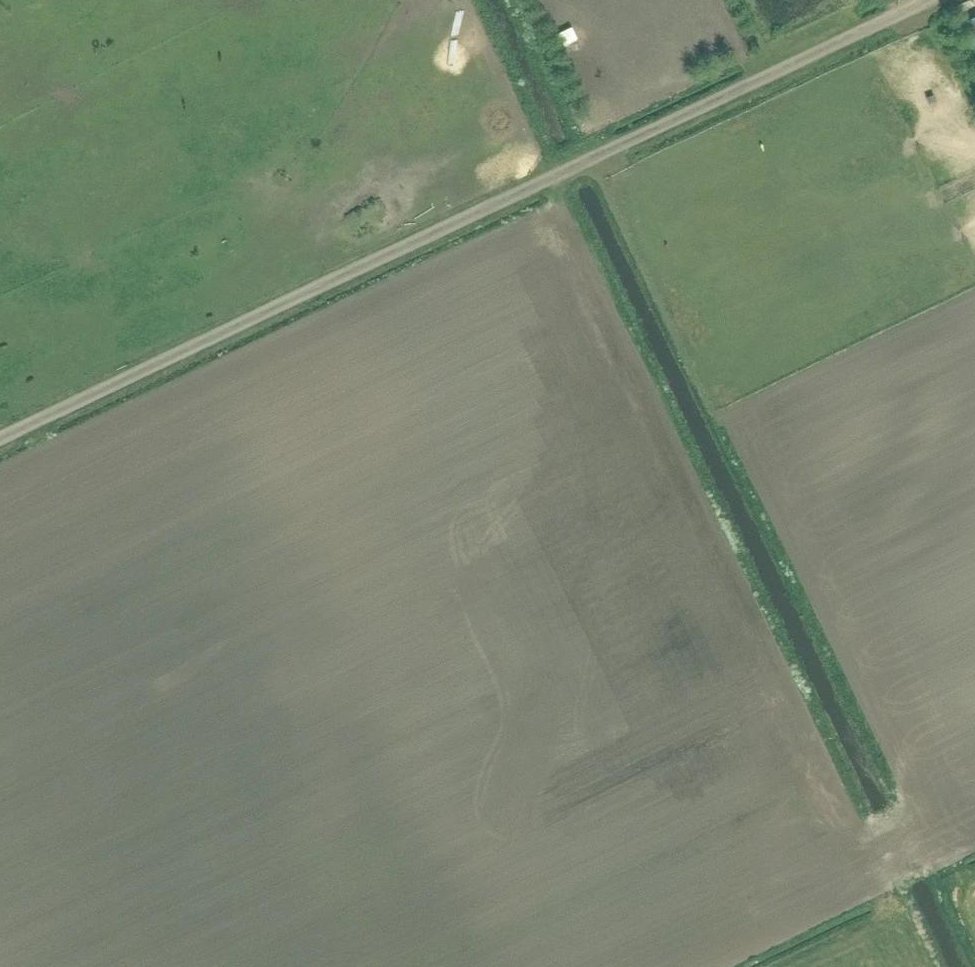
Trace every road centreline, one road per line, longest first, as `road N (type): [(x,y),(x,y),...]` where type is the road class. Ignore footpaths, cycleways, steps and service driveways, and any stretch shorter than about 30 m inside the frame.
road 1 (track): [(927,0),(0,443)]

